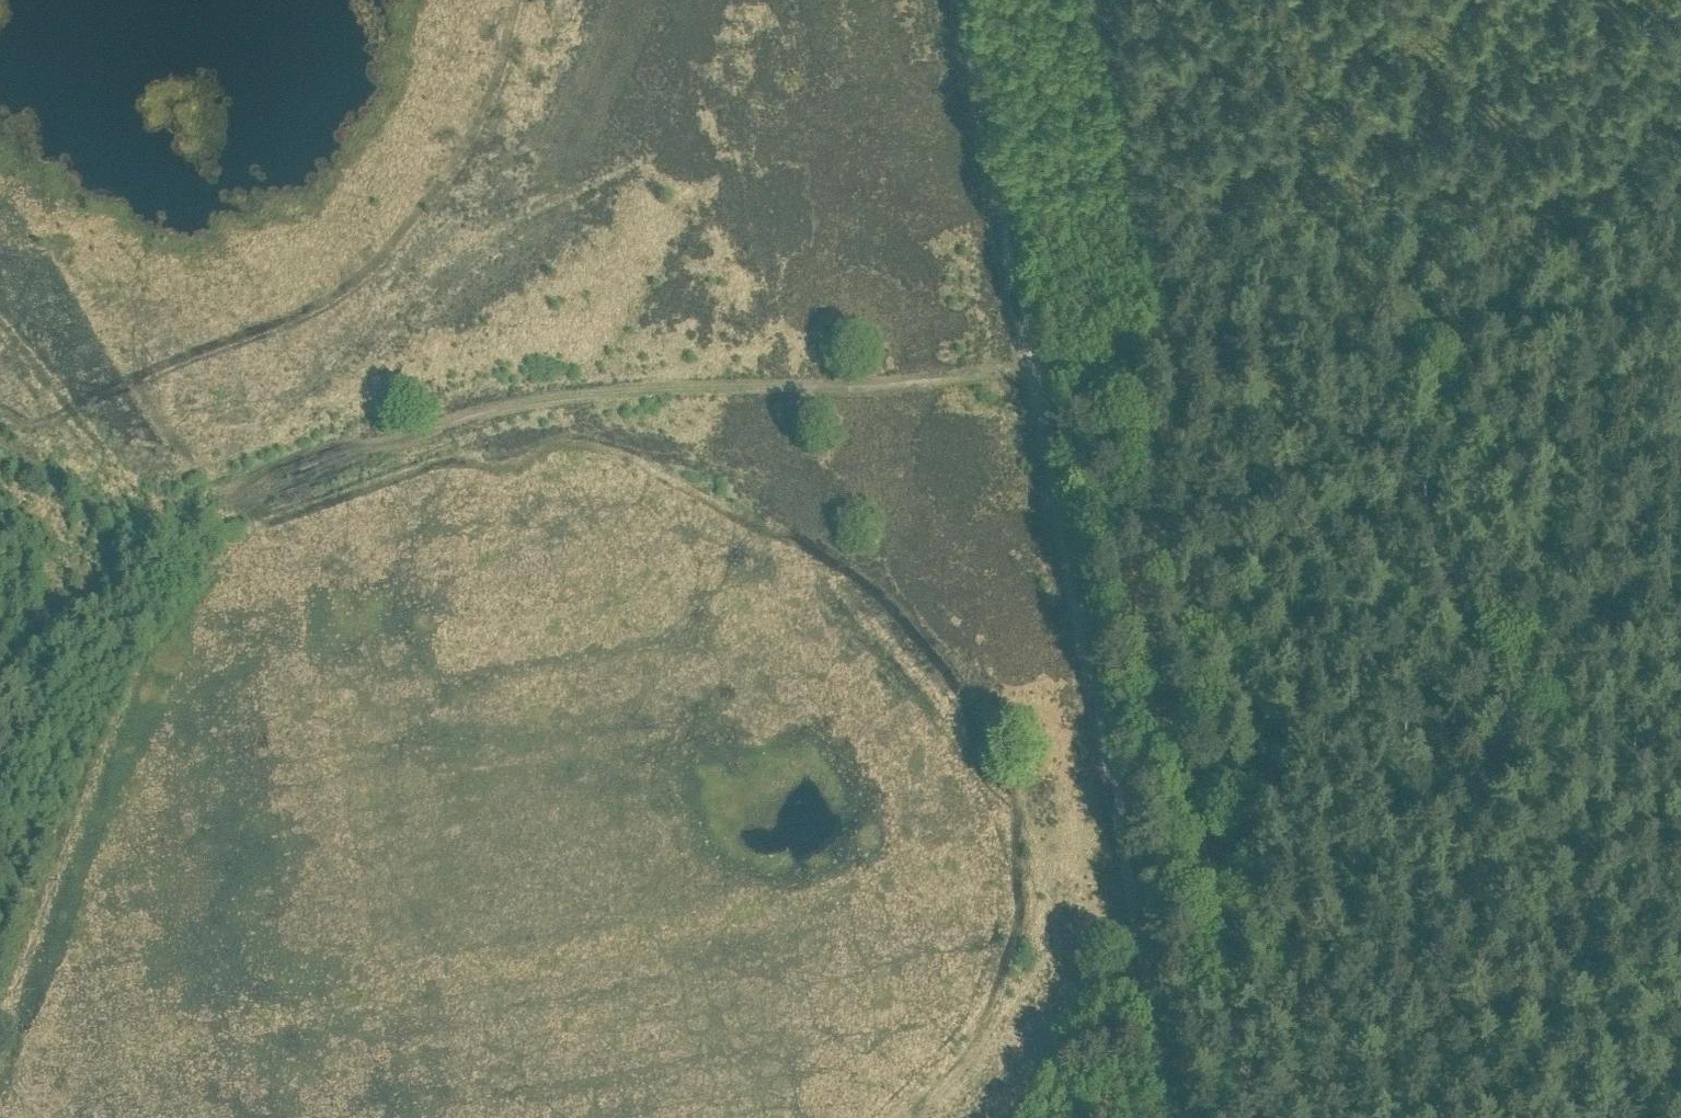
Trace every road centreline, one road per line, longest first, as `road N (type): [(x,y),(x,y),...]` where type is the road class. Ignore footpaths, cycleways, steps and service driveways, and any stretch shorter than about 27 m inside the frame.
road 1 (track): [(966,0),(1174,1117)]

